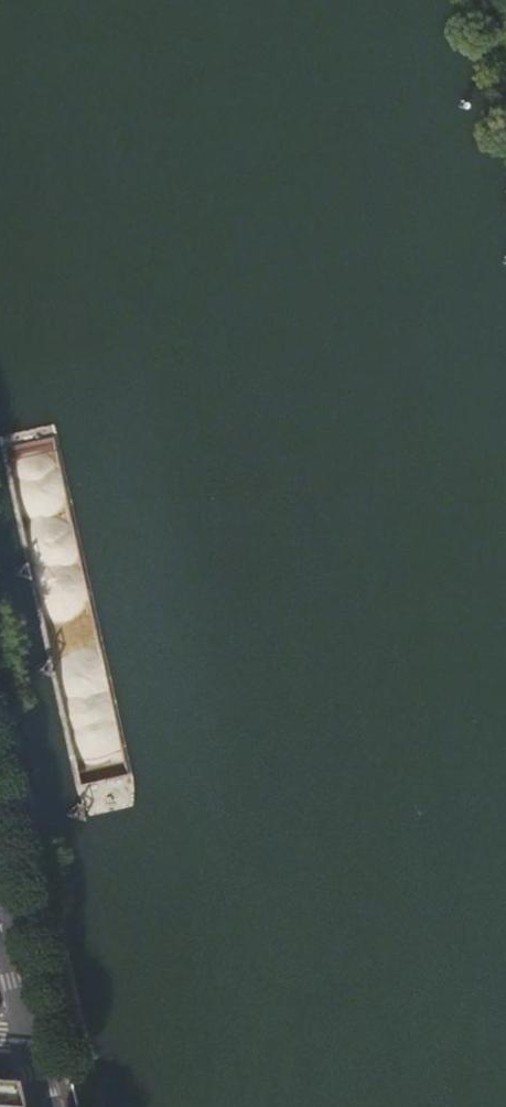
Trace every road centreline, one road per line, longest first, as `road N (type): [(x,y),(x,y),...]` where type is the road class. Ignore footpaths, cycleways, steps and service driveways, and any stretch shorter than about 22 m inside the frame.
road 1 (tertiary): [(33,1040),(0,893)]

